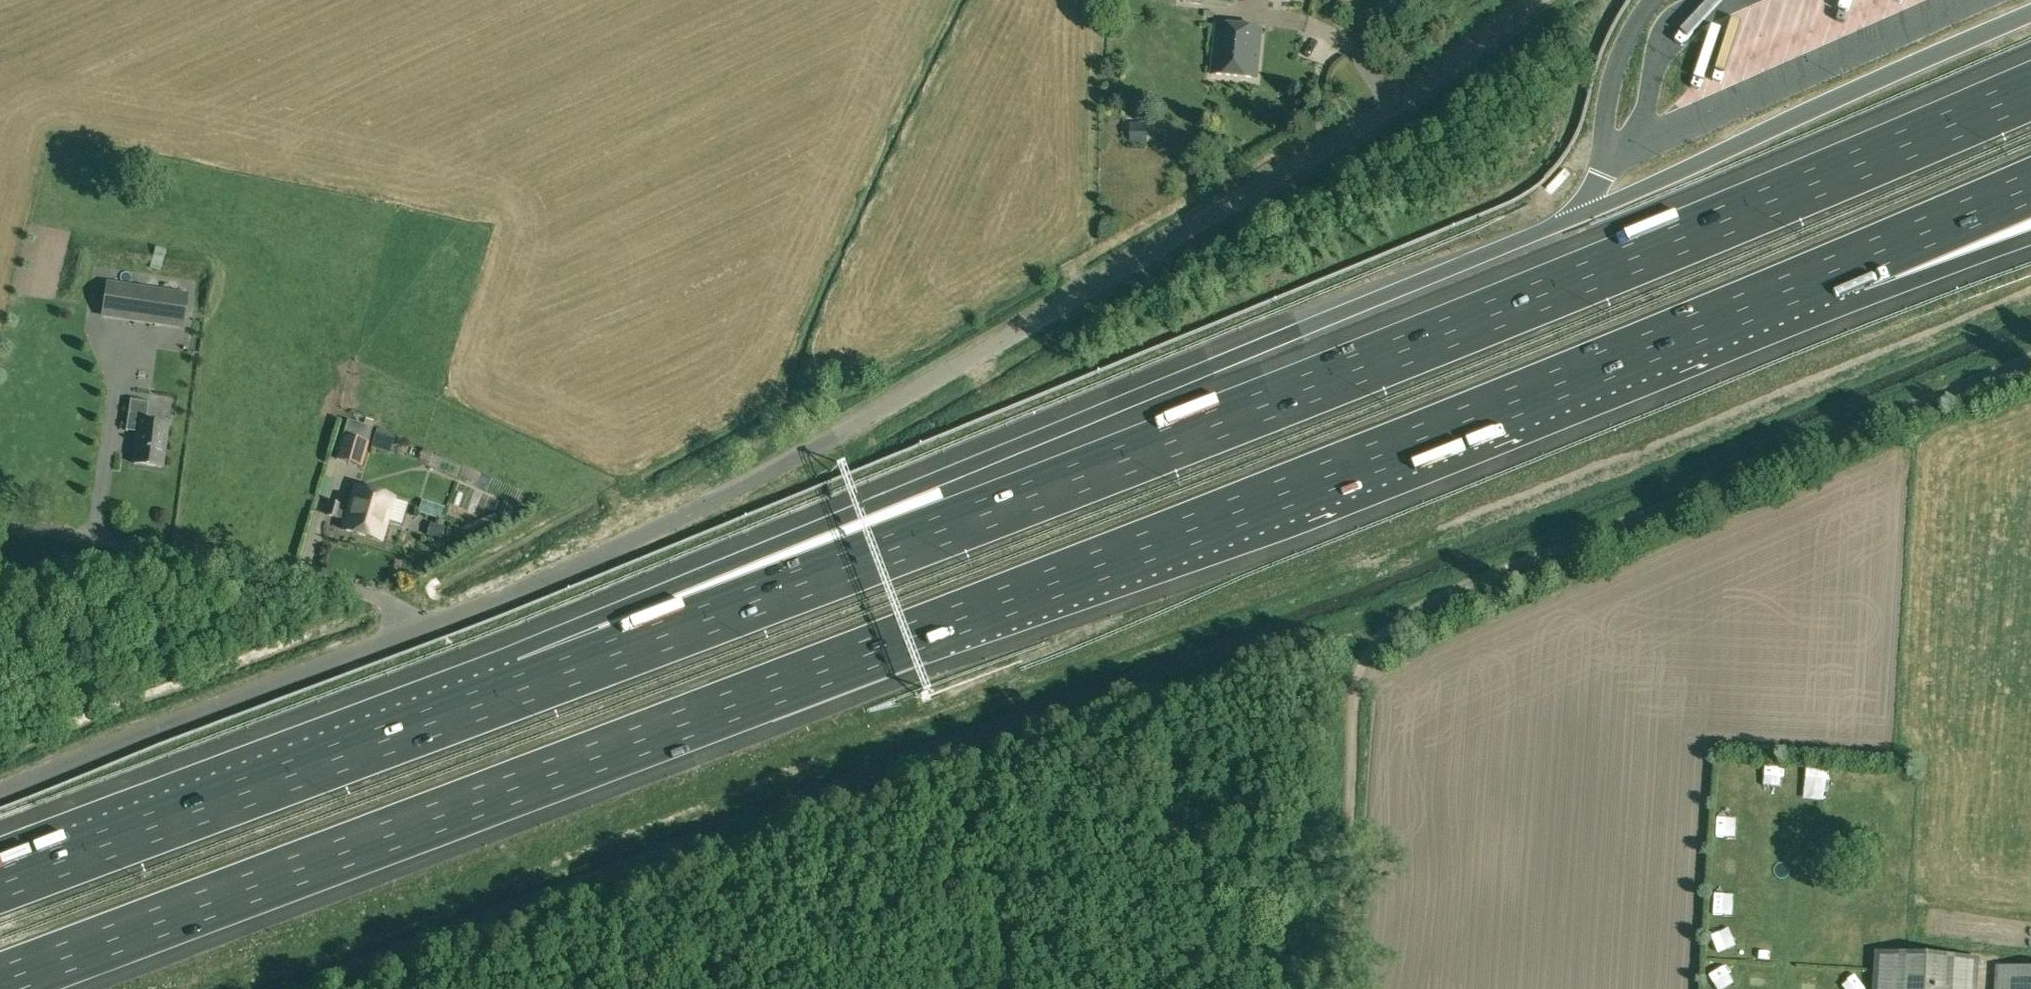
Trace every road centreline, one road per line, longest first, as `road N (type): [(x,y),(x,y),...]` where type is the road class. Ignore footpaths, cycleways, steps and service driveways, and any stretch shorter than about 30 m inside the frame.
road 1 (motorway): [(0,981),(946,625),(1850,266)]
road 2 (unclassified): [(0,790),(538,581),(790,461),(1401,106),(1532,0)]
road 3 (motorway): [(2030,91),(1357,370),(525,688)]
road 4 (motorway): [(1571,220),(935,480),(525,688)]
road 5 (track): [(1337,988),(1352,703),(1365,659),(1384,633),(1432,602),(2030,359)]
road 6 (motorway): [(525,688),(0,884)]
road 7 (motorway): [(1850,266),(2030,187)]
road 8 (motorway): [(1850,266),(2030,230)]

